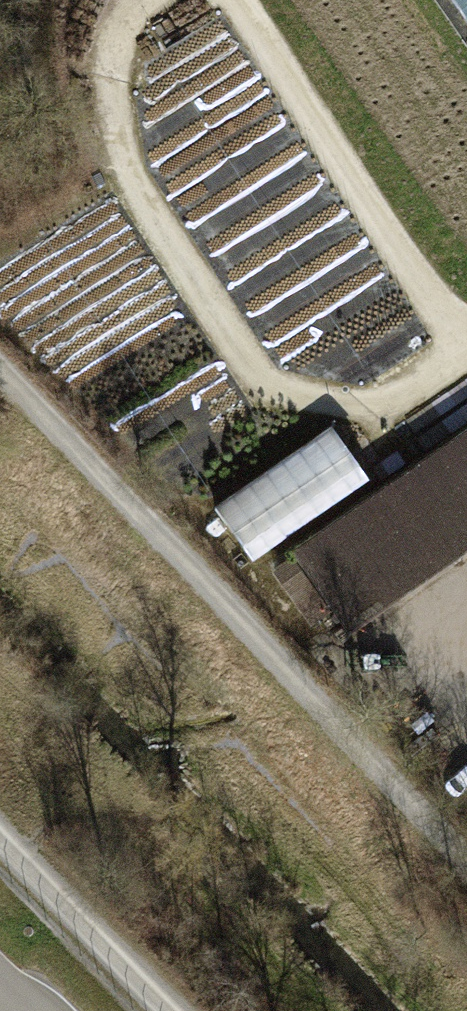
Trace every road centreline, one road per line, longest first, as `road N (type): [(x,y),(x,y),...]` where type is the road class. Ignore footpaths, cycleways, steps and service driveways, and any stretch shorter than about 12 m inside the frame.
road 1 (track): [(466,857),(0,368)]
road 2 (track): [(146,0),(115,41),(105,101),(116,166),(279,413),(321,419),(374,412),(466,386)]
road 3 (track): [(466,367),(229,0)]
road 4 (track): [(0,843),(161,1010)]

